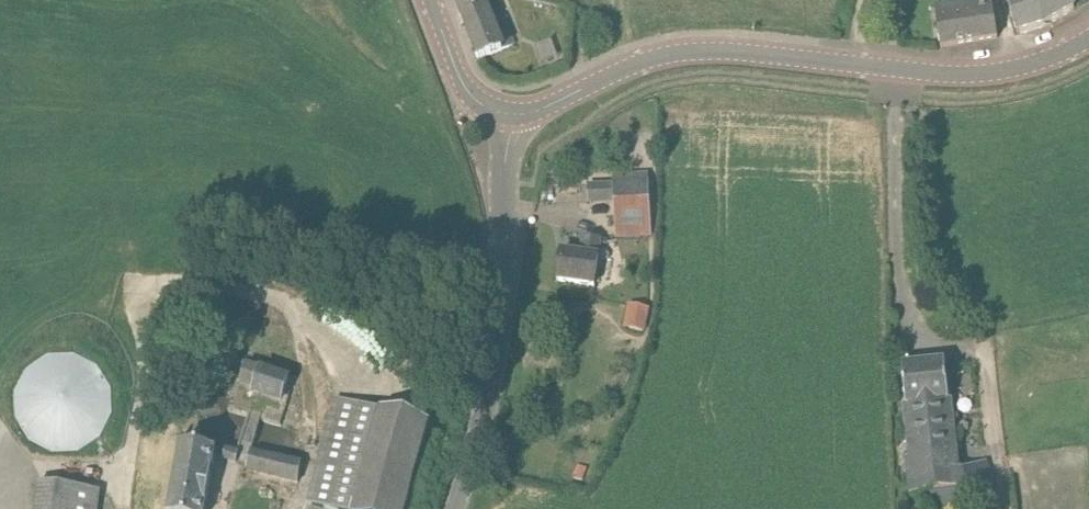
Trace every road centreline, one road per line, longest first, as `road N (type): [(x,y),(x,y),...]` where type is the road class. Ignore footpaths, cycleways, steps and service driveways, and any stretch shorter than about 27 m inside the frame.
road 1 (tertiary): [(510,114),(544,107),(632,65),(696,50),(966,74),(1025,64),(1088,37)]
road 2 (unclassified): [(450,508),(491,369),(505,266),(510,114)]
road 3 (tertiary): [(510,114),(467,91),(430,0)]

